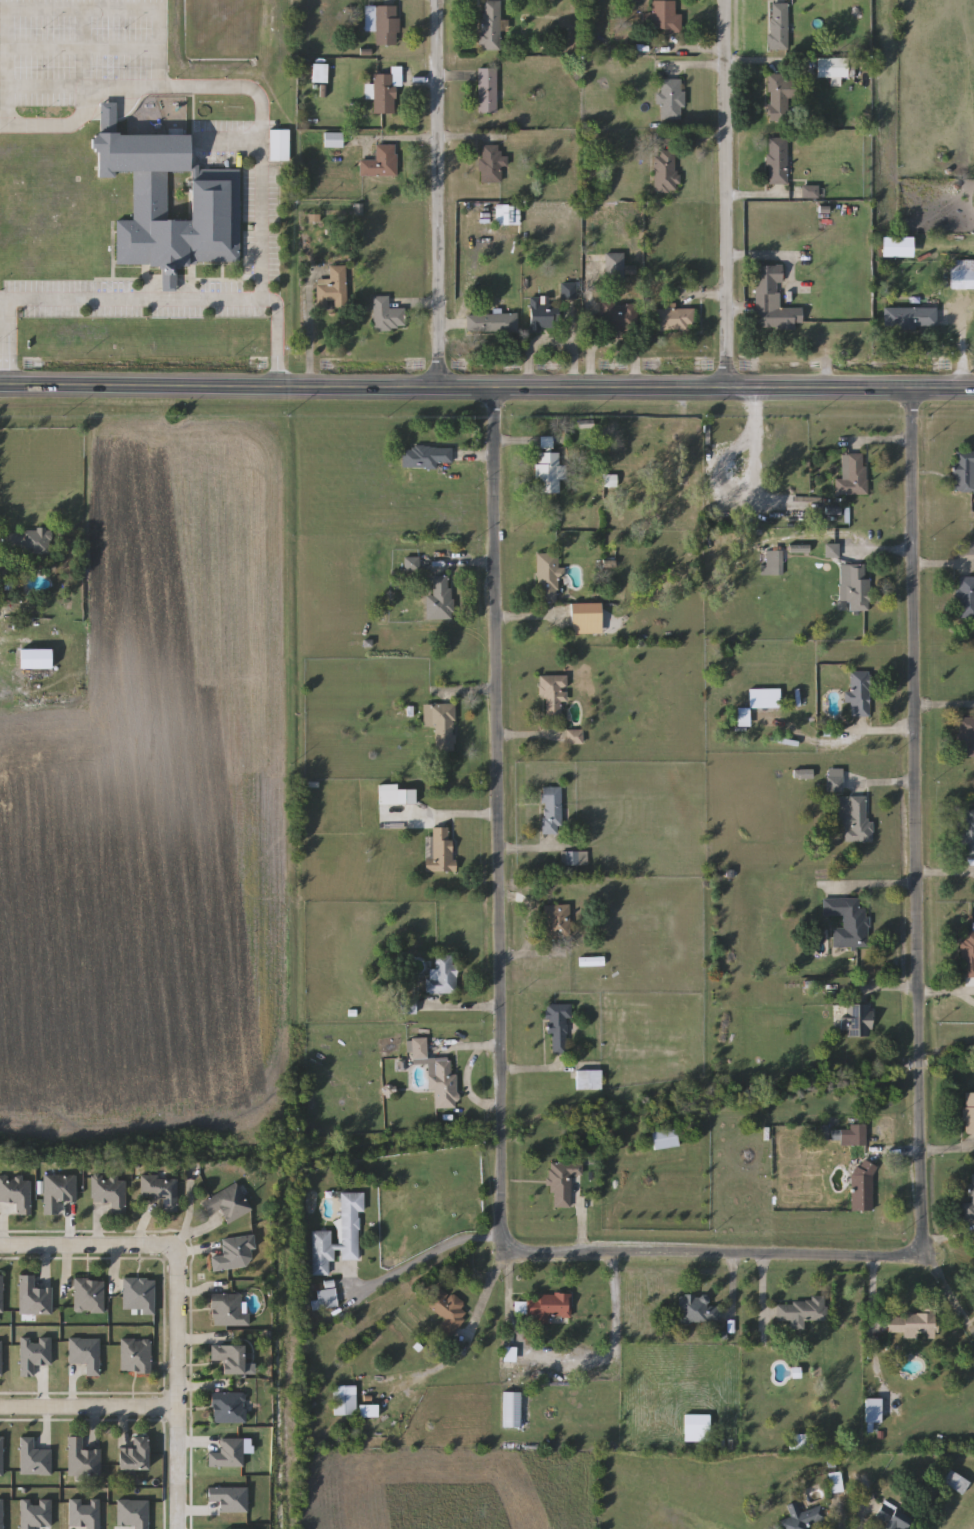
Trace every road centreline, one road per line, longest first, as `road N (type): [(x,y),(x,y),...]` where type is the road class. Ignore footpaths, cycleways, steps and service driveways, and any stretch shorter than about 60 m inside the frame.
road 1 (residential): [(498,1255),(892,1258),(910,1253),(917,1239),(912,388)]
road 2 (secondary): [(0,386),(973,387)]
road 3 (residential): [(495,389),(498,1255)]
road 4 (residential): [(438,389),(438,0)]
road 5 (residential): [(728,388),(729,0)]
road 6 (residential): [(180,1528),(181,1246)]
road 7 (residential): [(181,1246),(0,1245)]
road 8 (residential): [(0,1408),(180,1410)]

